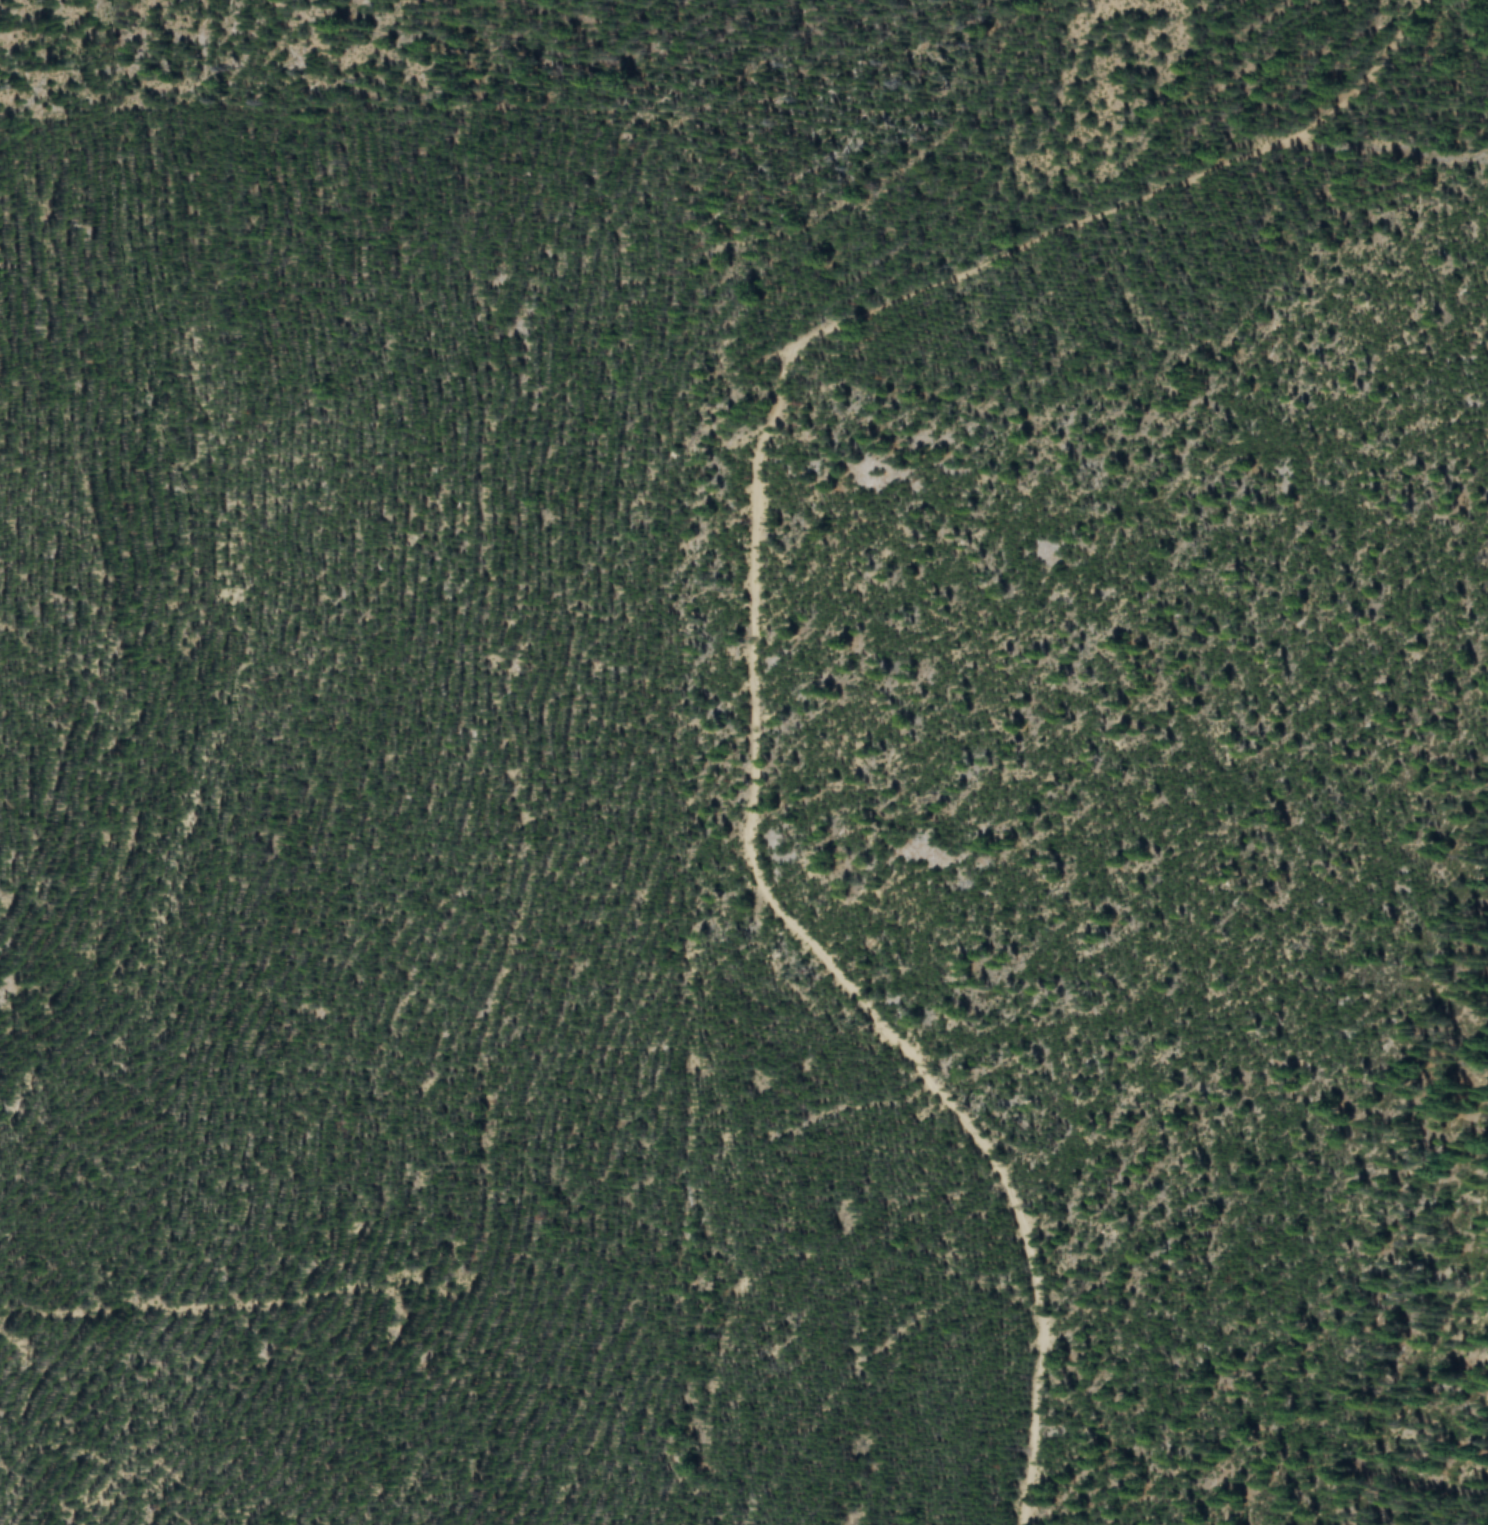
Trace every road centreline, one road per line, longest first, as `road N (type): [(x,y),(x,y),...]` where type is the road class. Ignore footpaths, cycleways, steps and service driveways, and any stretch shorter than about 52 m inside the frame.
road 1 (track): [(1053,1524),(1089,1413),(1077,1250),(1019,1127),(704,770),(681,717),(693,542),(734,448),(780,396),(1077,256),(1357,156),(1415,121),(1487,8)]

